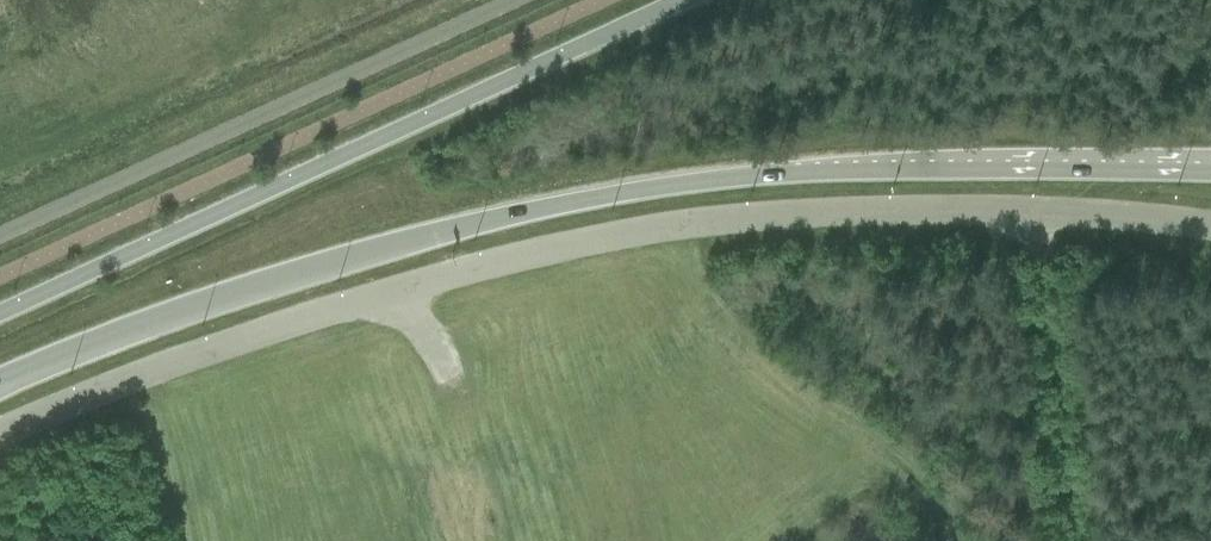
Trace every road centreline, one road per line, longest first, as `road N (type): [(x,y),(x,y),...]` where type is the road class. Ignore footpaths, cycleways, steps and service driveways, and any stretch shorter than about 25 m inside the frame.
road 1 (unclassified): [(0,436),(253,336),(490,266),(640,232),(786,217),(1027,216),(1210,233)]
road 2 (secondary): [(29,370),(250,293),(625,193),(774,176),(1210,173)]
road 3 (secondary): [(695,0),(0,317)]

